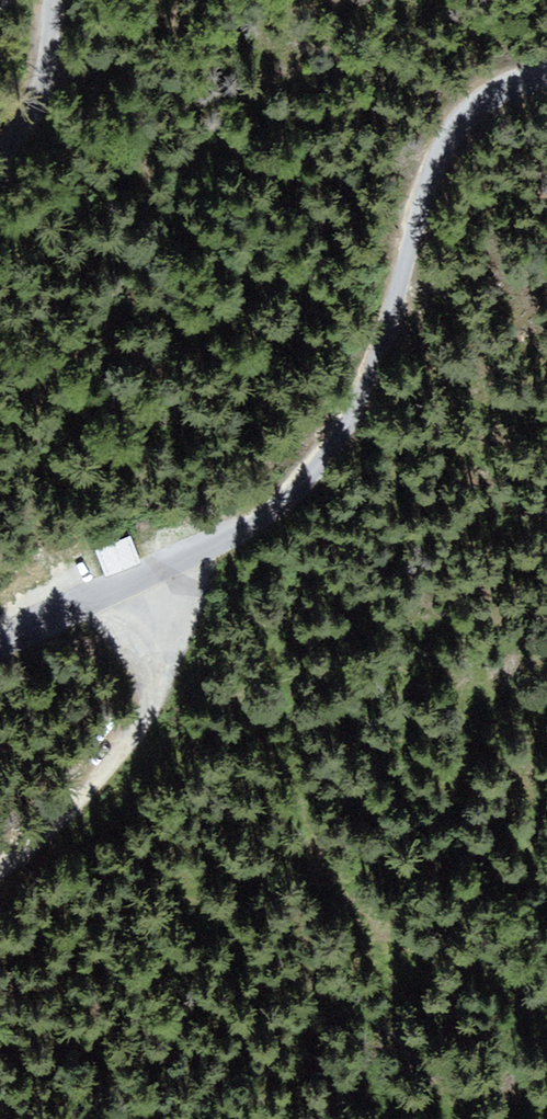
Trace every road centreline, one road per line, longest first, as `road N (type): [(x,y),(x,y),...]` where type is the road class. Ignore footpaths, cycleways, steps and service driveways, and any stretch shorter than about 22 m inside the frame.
road 1 (unclassified): [(546,74),(497,89),(461,115),(434,165),(371,378),(328,454),(268,521),(0,650)]
road 2 (track): [(160,576),(180,649),(155,708),(75,822),(0,875)]
road 3 (unclassified): [(52,0),(41,66),(0,154)]

